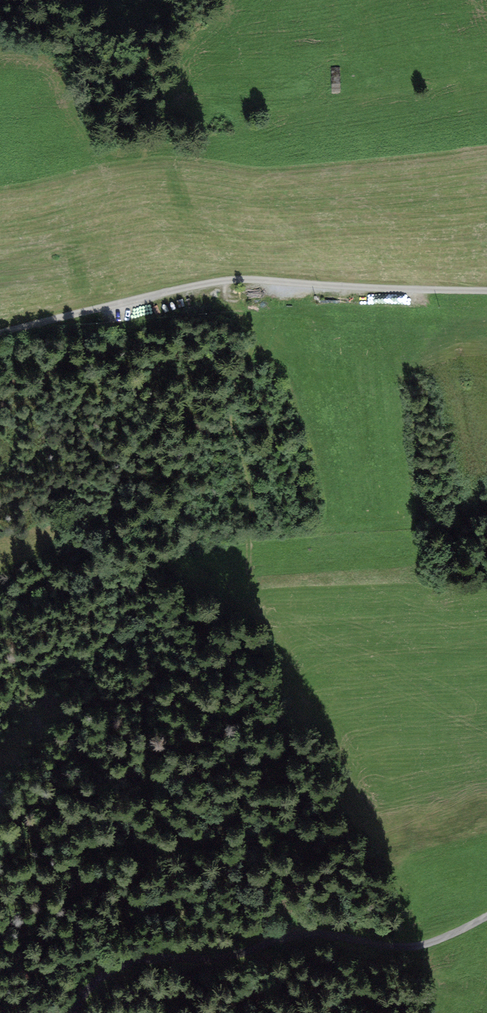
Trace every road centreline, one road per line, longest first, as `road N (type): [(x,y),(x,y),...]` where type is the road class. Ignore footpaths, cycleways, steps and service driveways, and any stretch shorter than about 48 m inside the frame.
road 1 (unclassified): [(486,293),(217,284)]
road 2 (track): [(69,1012),(104,979),(142,961),(211,966),(283,940)]
road 3 (track): [(217,284),(0,339)]
road 4 (track): [(283,940),(308,934),(370,952),(404,952),(486,917)]

